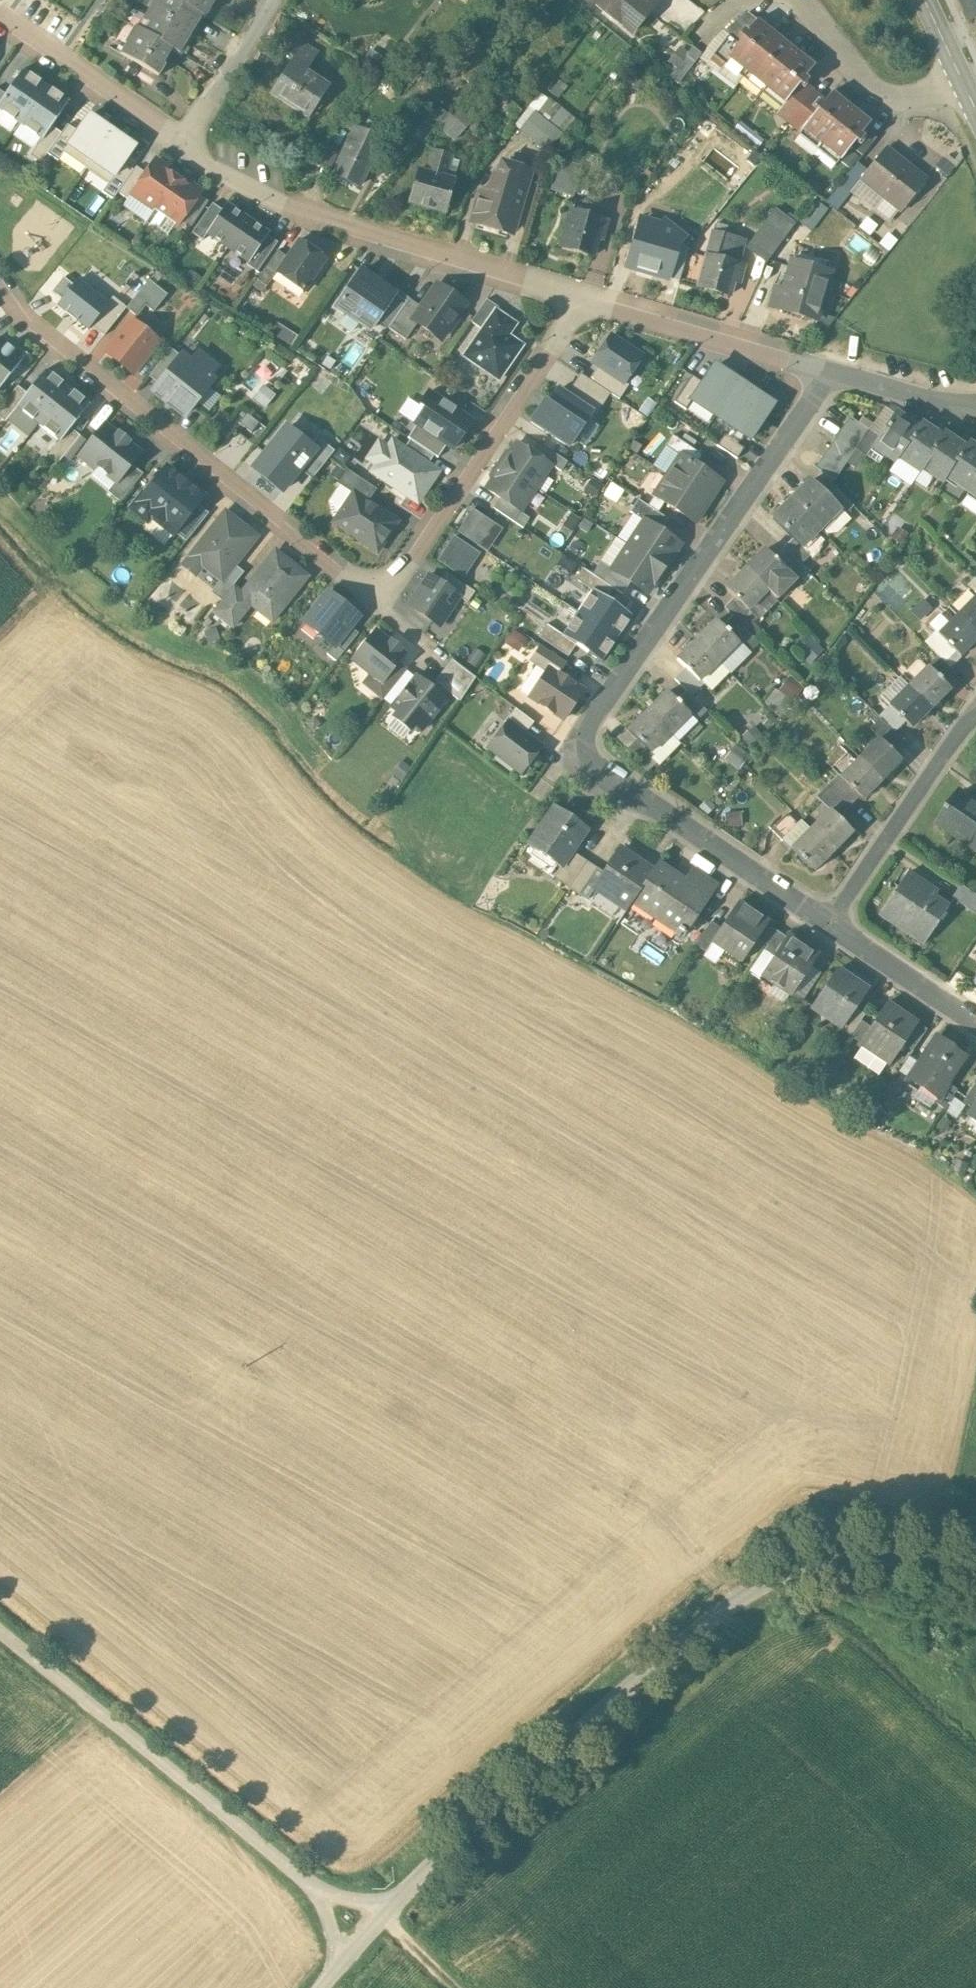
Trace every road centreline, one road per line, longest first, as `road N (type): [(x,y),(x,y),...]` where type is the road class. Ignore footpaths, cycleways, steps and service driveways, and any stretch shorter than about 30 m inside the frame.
road 1 (residential): [(0,286),(21,316),(349,580),(380,585),(405,566),(585,296)]
road 2 (residential): [(832,924),(580,764),(580,744),(835,368)]
road 3 (unclassified): [(975,1576),(851,1564),(784,1585),(715,1622),(369,1933)]
road 4 (unclassified): [(0,1638),(369,1933)]
road 5 (residential): [(585,296),(296,212),(176,149)]
road 6 (residential): [(835,368),(585,296)]
road 7 (residential): [(975,724),(832,924)]
road 8 (residential): [(176,149),(0,20)]
road 9 (residential): [(968,81),(906,96),(878,90),(859,77),(803,0)]
road 10 (residential): [(176,149),(270,0)]
road 11 (residential): [(975,1022),(832,924)]
road 12 (residential): [(975,410),(835,368)]

